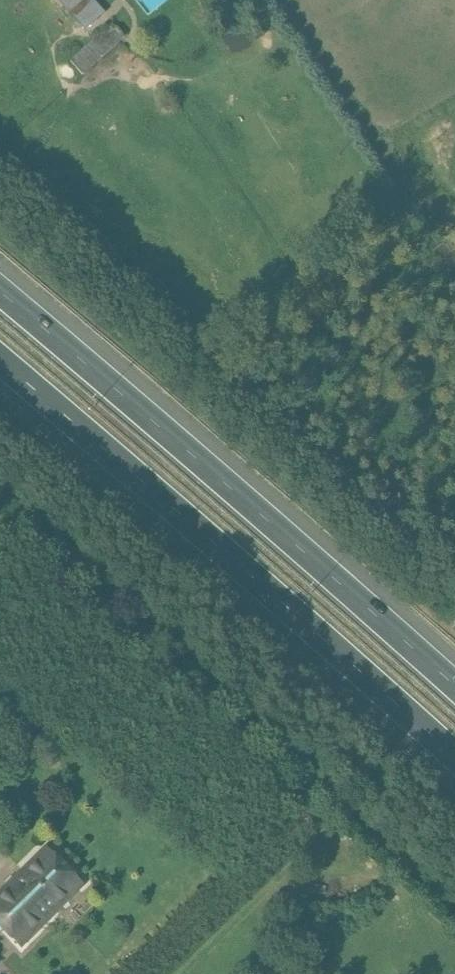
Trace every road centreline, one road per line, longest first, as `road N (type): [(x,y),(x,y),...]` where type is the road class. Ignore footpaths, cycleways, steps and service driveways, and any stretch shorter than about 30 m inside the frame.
road 1 (motorway): [(0,362),(454,755)]
road 2 (motorway): [(454,681),(0,296)]

